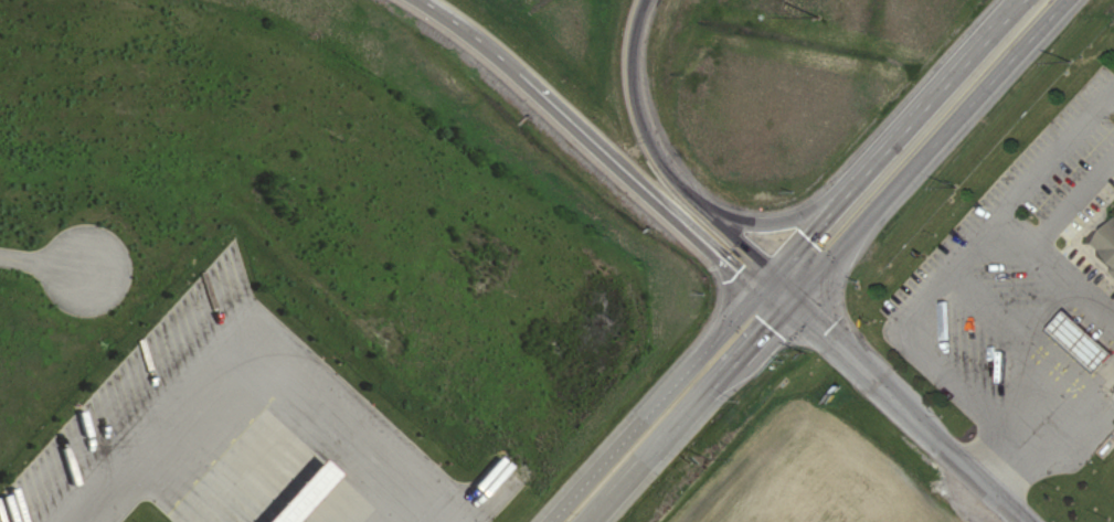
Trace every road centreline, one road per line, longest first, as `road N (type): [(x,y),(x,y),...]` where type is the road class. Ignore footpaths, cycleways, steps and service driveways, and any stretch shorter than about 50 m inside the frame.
road 1 (motorway): [(433,0),(517,63),(754,296)]
road 2 (primary): [(782,321),(1070,0)]
road 3 (primary): [(1034,0),(876,180),(754,296)]
road 4 (motorway): [(776,274),(703,215),(647,145),(632,67),(647,0)]
road 5 (primary): [(754,296),(559,521)]
road 6 (primary): [(599,521),(782,321)]
road 7 (motorway): [(876,180),(775,222),(703,215)]

